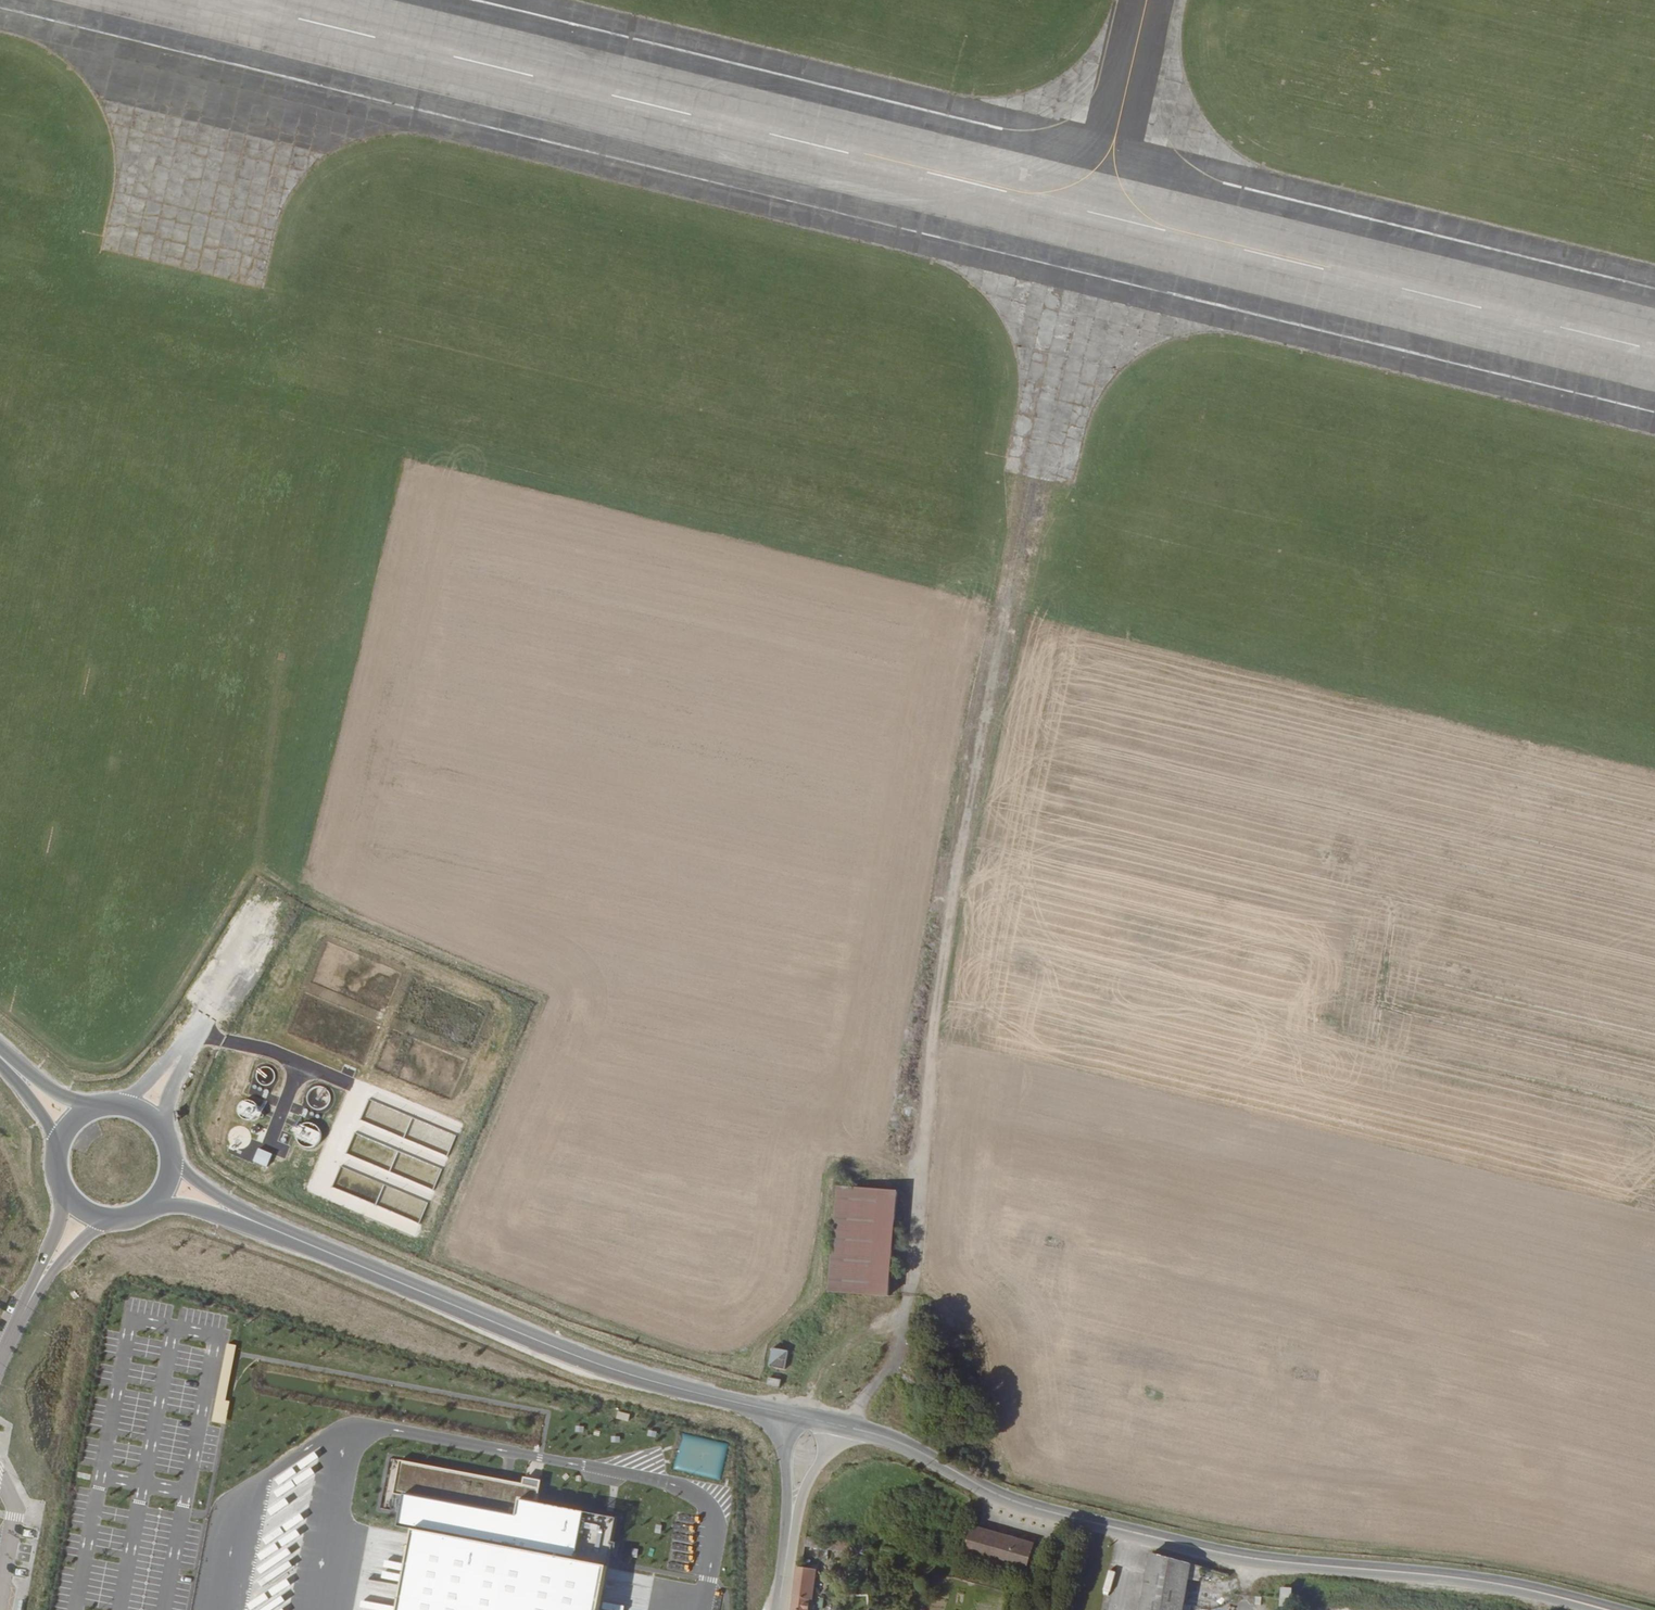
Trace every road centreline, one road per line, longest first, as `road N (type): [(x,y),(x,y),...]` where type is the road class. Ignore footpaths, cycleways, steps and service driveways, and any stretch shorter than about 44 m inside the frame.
road 1 (primary): [(813,1420),(883,1437),(990,1492),(1076,1519),(1230,1555),(1491,1582),(1606,1609)]
road 2 (primary): [(248,1219),(633,1376),(813,1420)]
road 3 (tertiary): [(779,1609),(792,1502),(813,1420)]
road 4 (primary): [(172,1164),(165,1134),(143,1112),(113,1104),(84,1113)]

